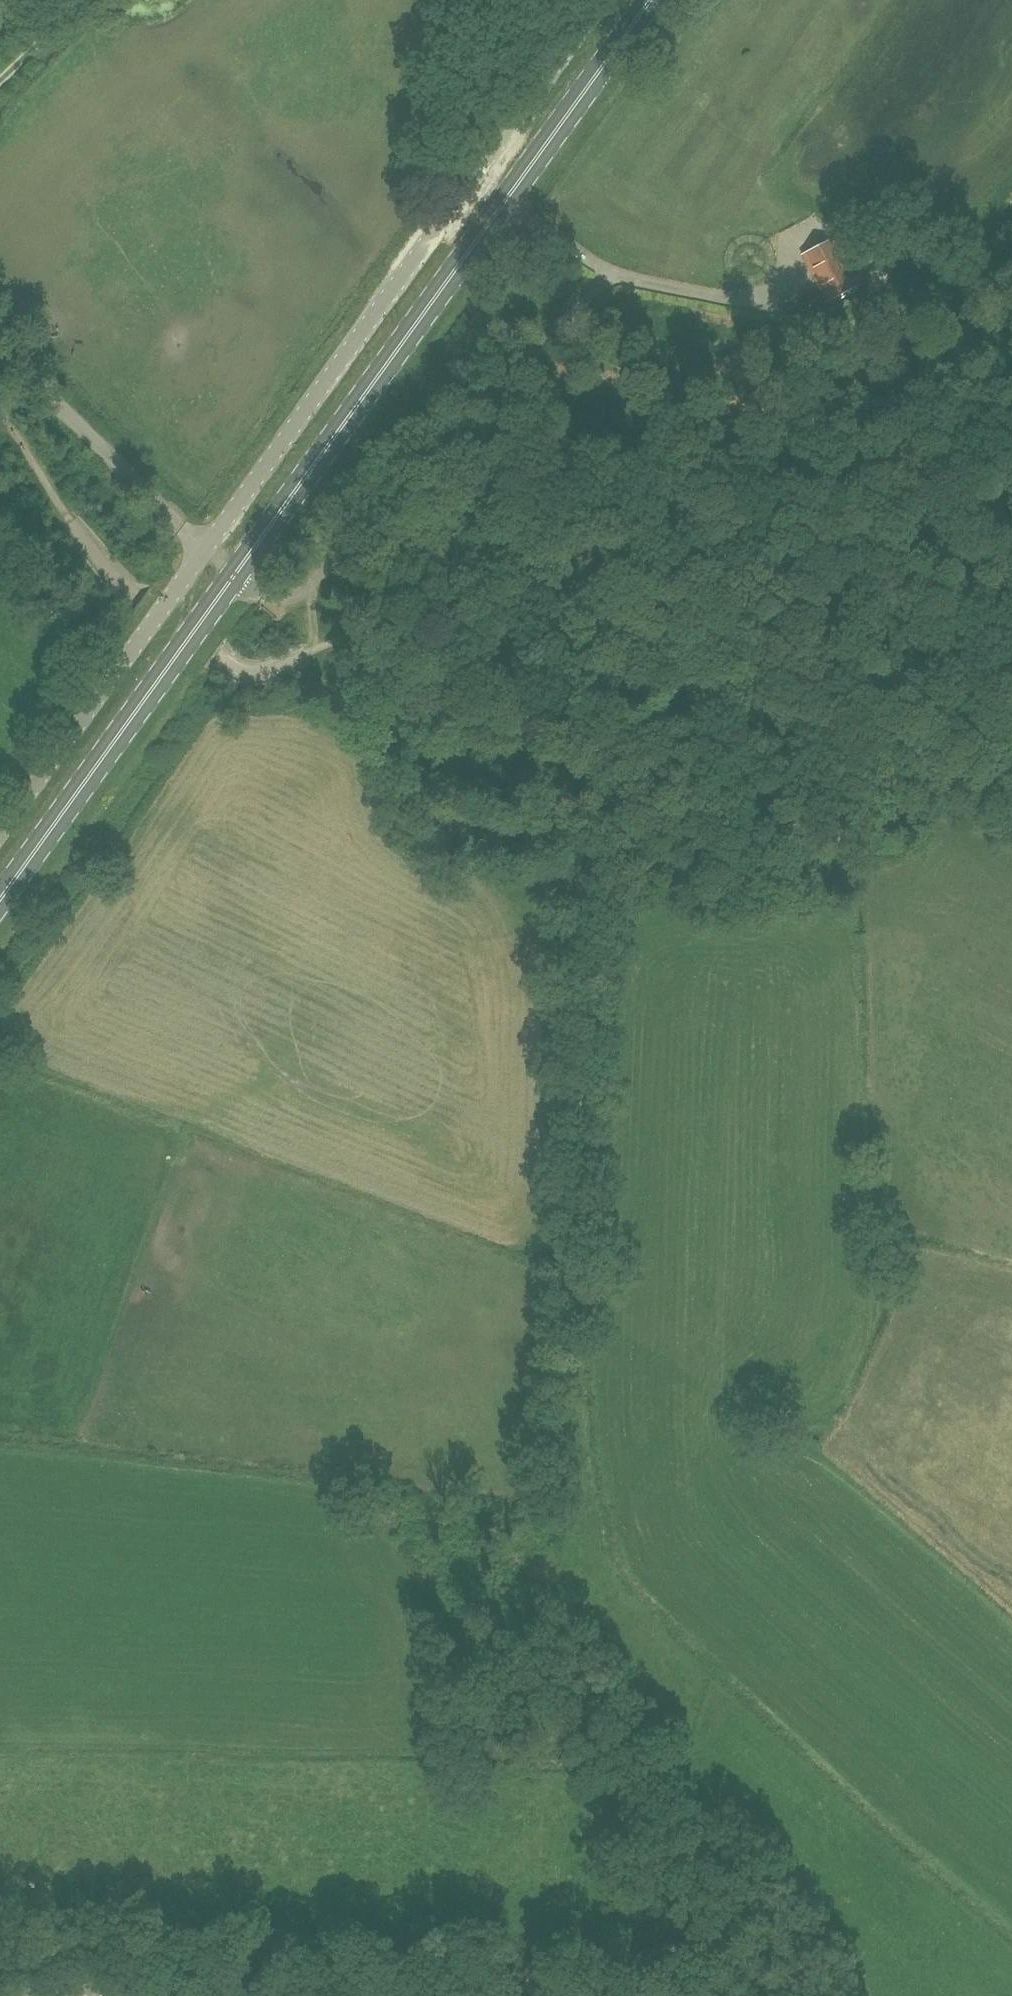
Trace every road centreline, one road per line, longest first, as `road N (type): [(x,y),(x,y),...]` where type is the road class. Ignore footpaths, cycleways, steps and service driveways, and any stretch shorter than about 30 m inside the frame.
road 1 (primary): [(232,575),(650,0)]
road 2 (unclassified): [(205,551),(601,0)]
road 3 (track): [(424,465),(546,340),(652,369),(796,379),(921,351),(1011,320)]
road 4 (track): [(1011,794),(610,565)]
road 5 (primary): [(0,897),(232,575)]
road 6 (unclassified): [(0,832),(205,551)]
road 7 (track): [(205,551),(0,345)]
road 8 (track): [(424,465),(312,583),(314,649)]
road 9 (track): [(610,565),(448,469),(424,465)]

